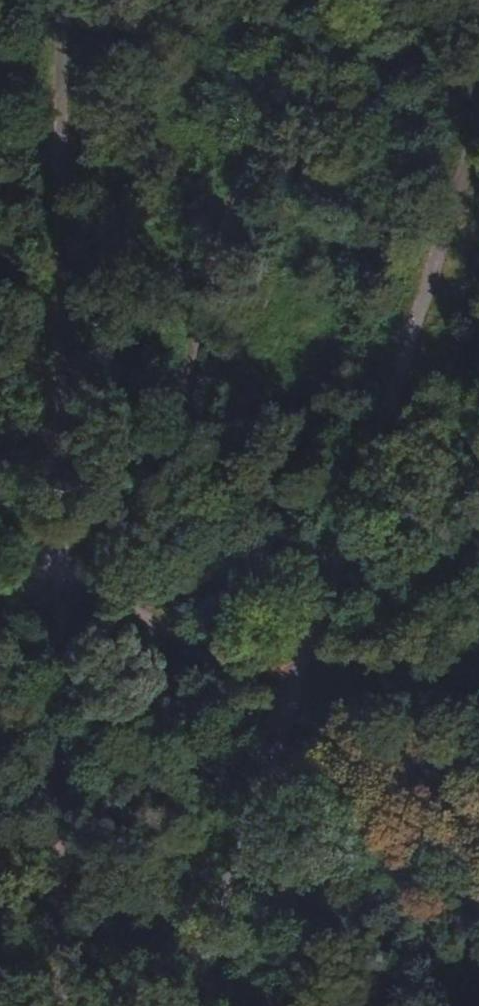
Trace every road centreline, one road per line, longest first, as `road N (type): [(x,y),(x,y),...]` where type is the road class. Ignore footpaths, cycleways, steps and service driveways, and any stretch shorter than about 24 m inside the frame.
road 1 (track): [(62,1005),(57,548),(68,0)]
road 2 (track): [(194,1005),(478,187)]
road 3 (track): [(0,513),(478,816)]

